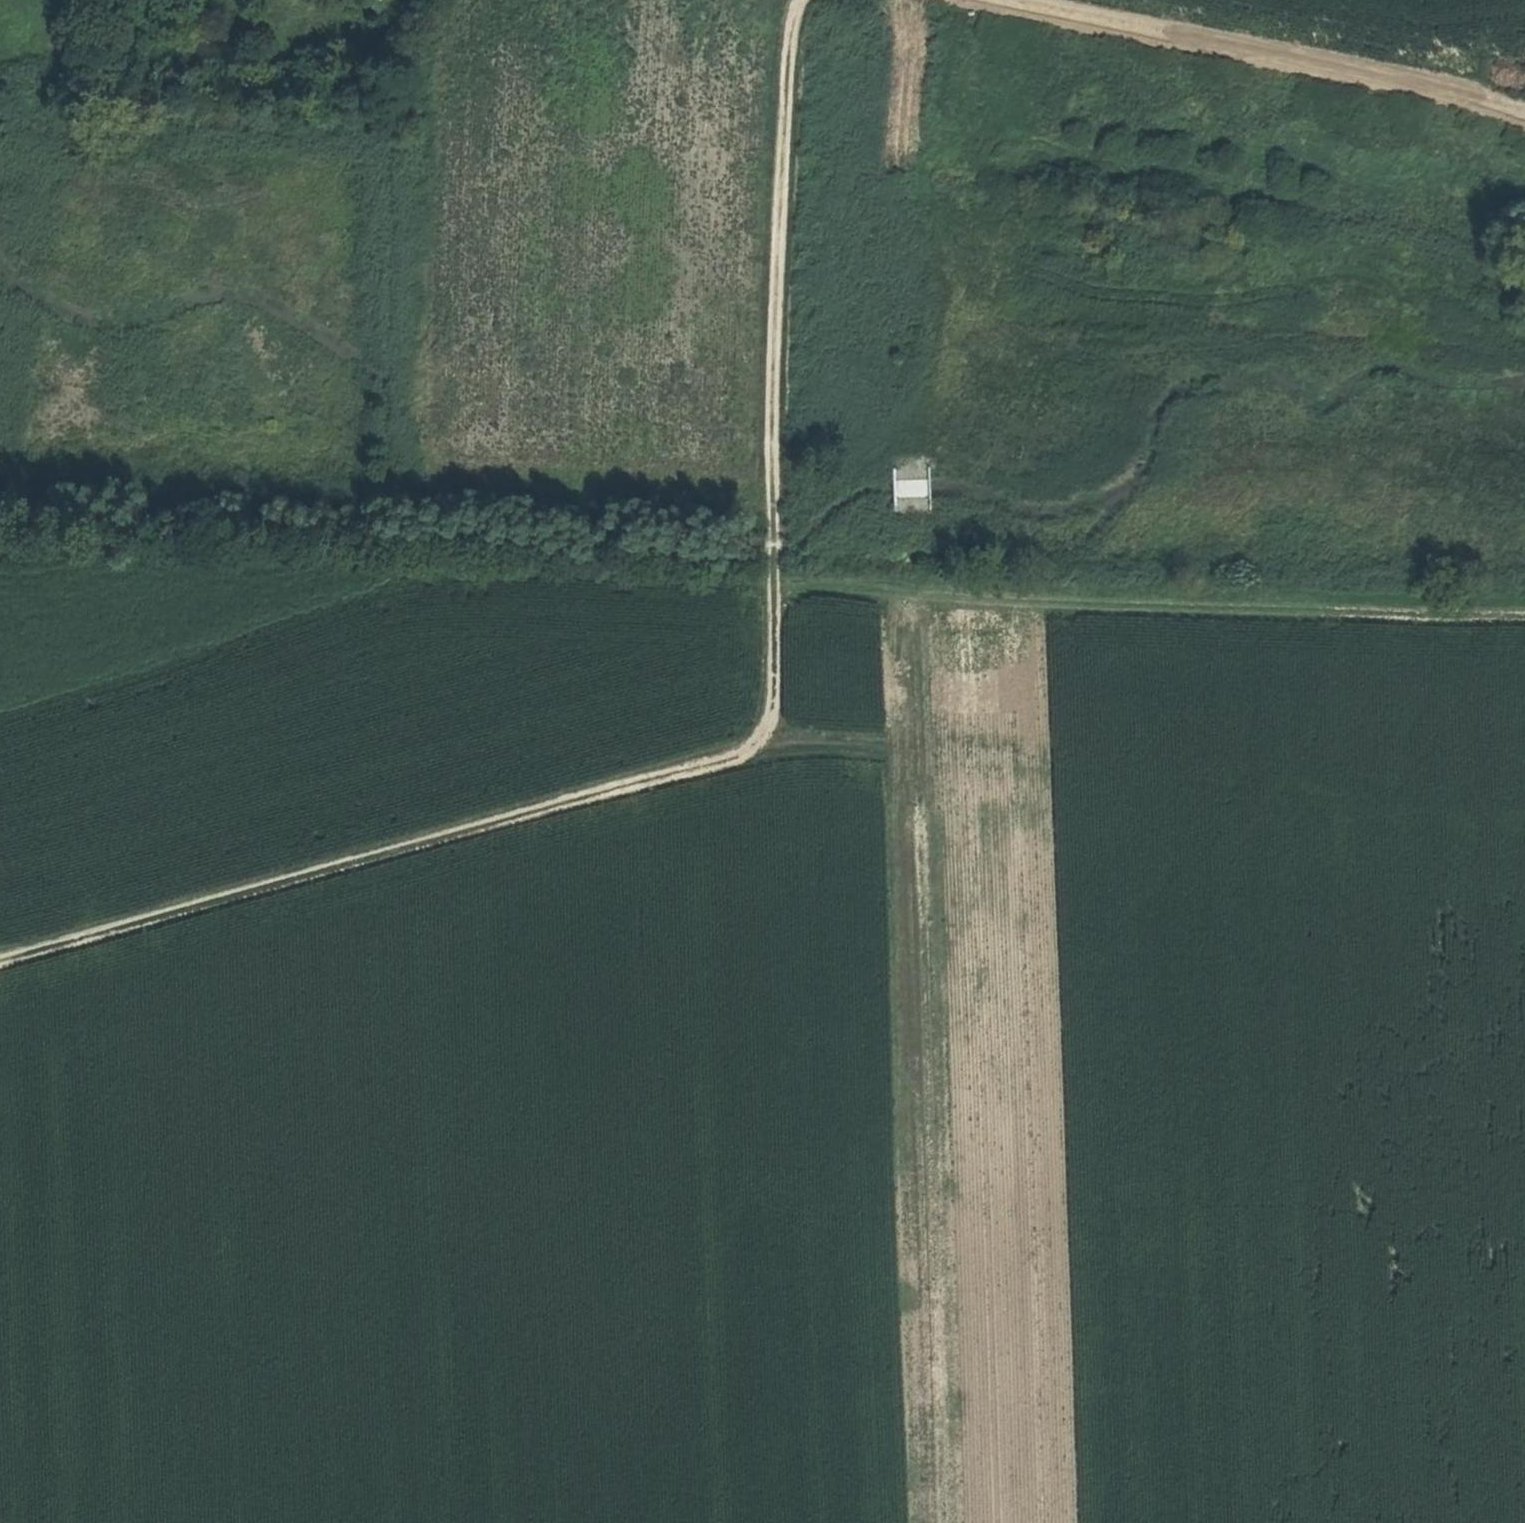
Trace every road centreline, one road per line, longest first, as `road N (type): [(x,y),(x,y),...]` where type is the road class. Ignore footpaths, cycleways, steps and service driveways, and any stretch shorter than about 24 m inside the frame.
road 1 (track): [(0,958),(742,756),(772,719),(800,0)]
road 2 (track): [(775,583),(1524,616)]
road 3 (track): [(1524,103),(1448,78),(1040,0)]
road 4 (track): [(776,518),(403,505)]

